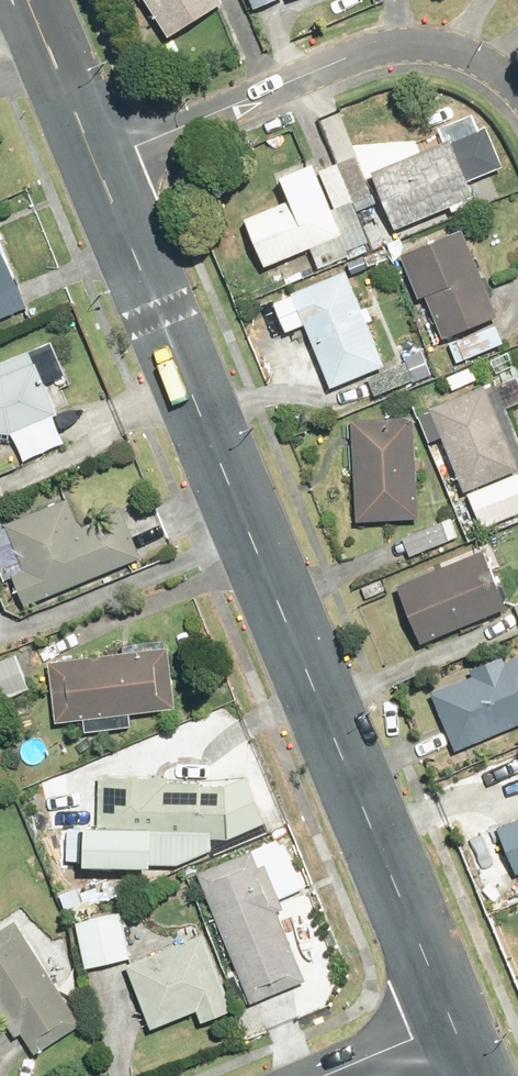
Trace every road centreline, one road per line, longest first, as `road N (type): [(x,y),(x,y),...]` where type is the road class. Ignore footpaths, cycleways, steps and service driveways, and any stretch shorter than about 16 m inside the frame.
road 1 (tertiary): [(76,115),(457,1034)]
road 2 (residential): [(76,115),(325,8),(409,9),(478,53),(517,111)]
road 3 (tertiary): [(29,0),(76,115)]

